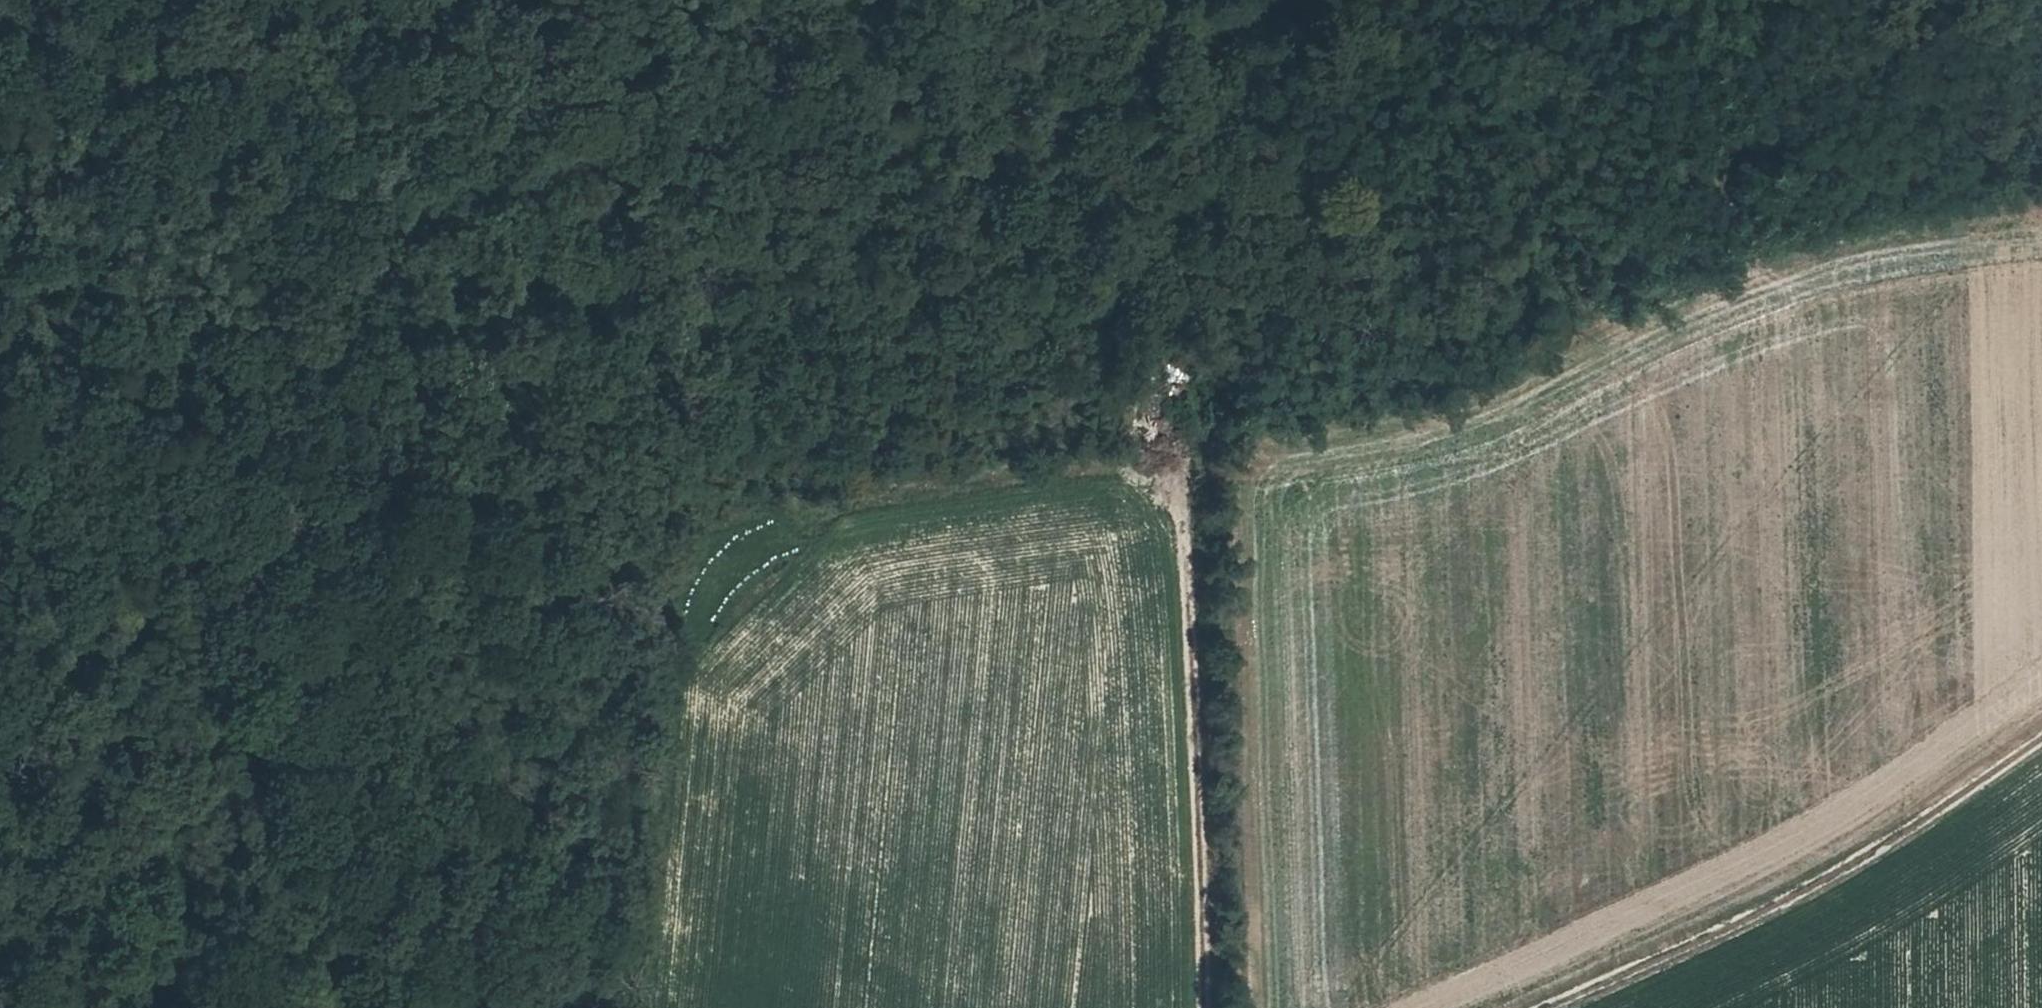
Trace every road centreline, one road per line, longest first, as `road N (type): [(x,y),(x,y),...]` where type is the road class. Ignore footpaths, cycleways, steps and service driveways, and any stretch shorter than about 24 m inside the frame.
road 1 (track): [(1552,1007),(1924,825),(2041,738)]
road 2 (track): [(1206,1007),(1184,518)]

